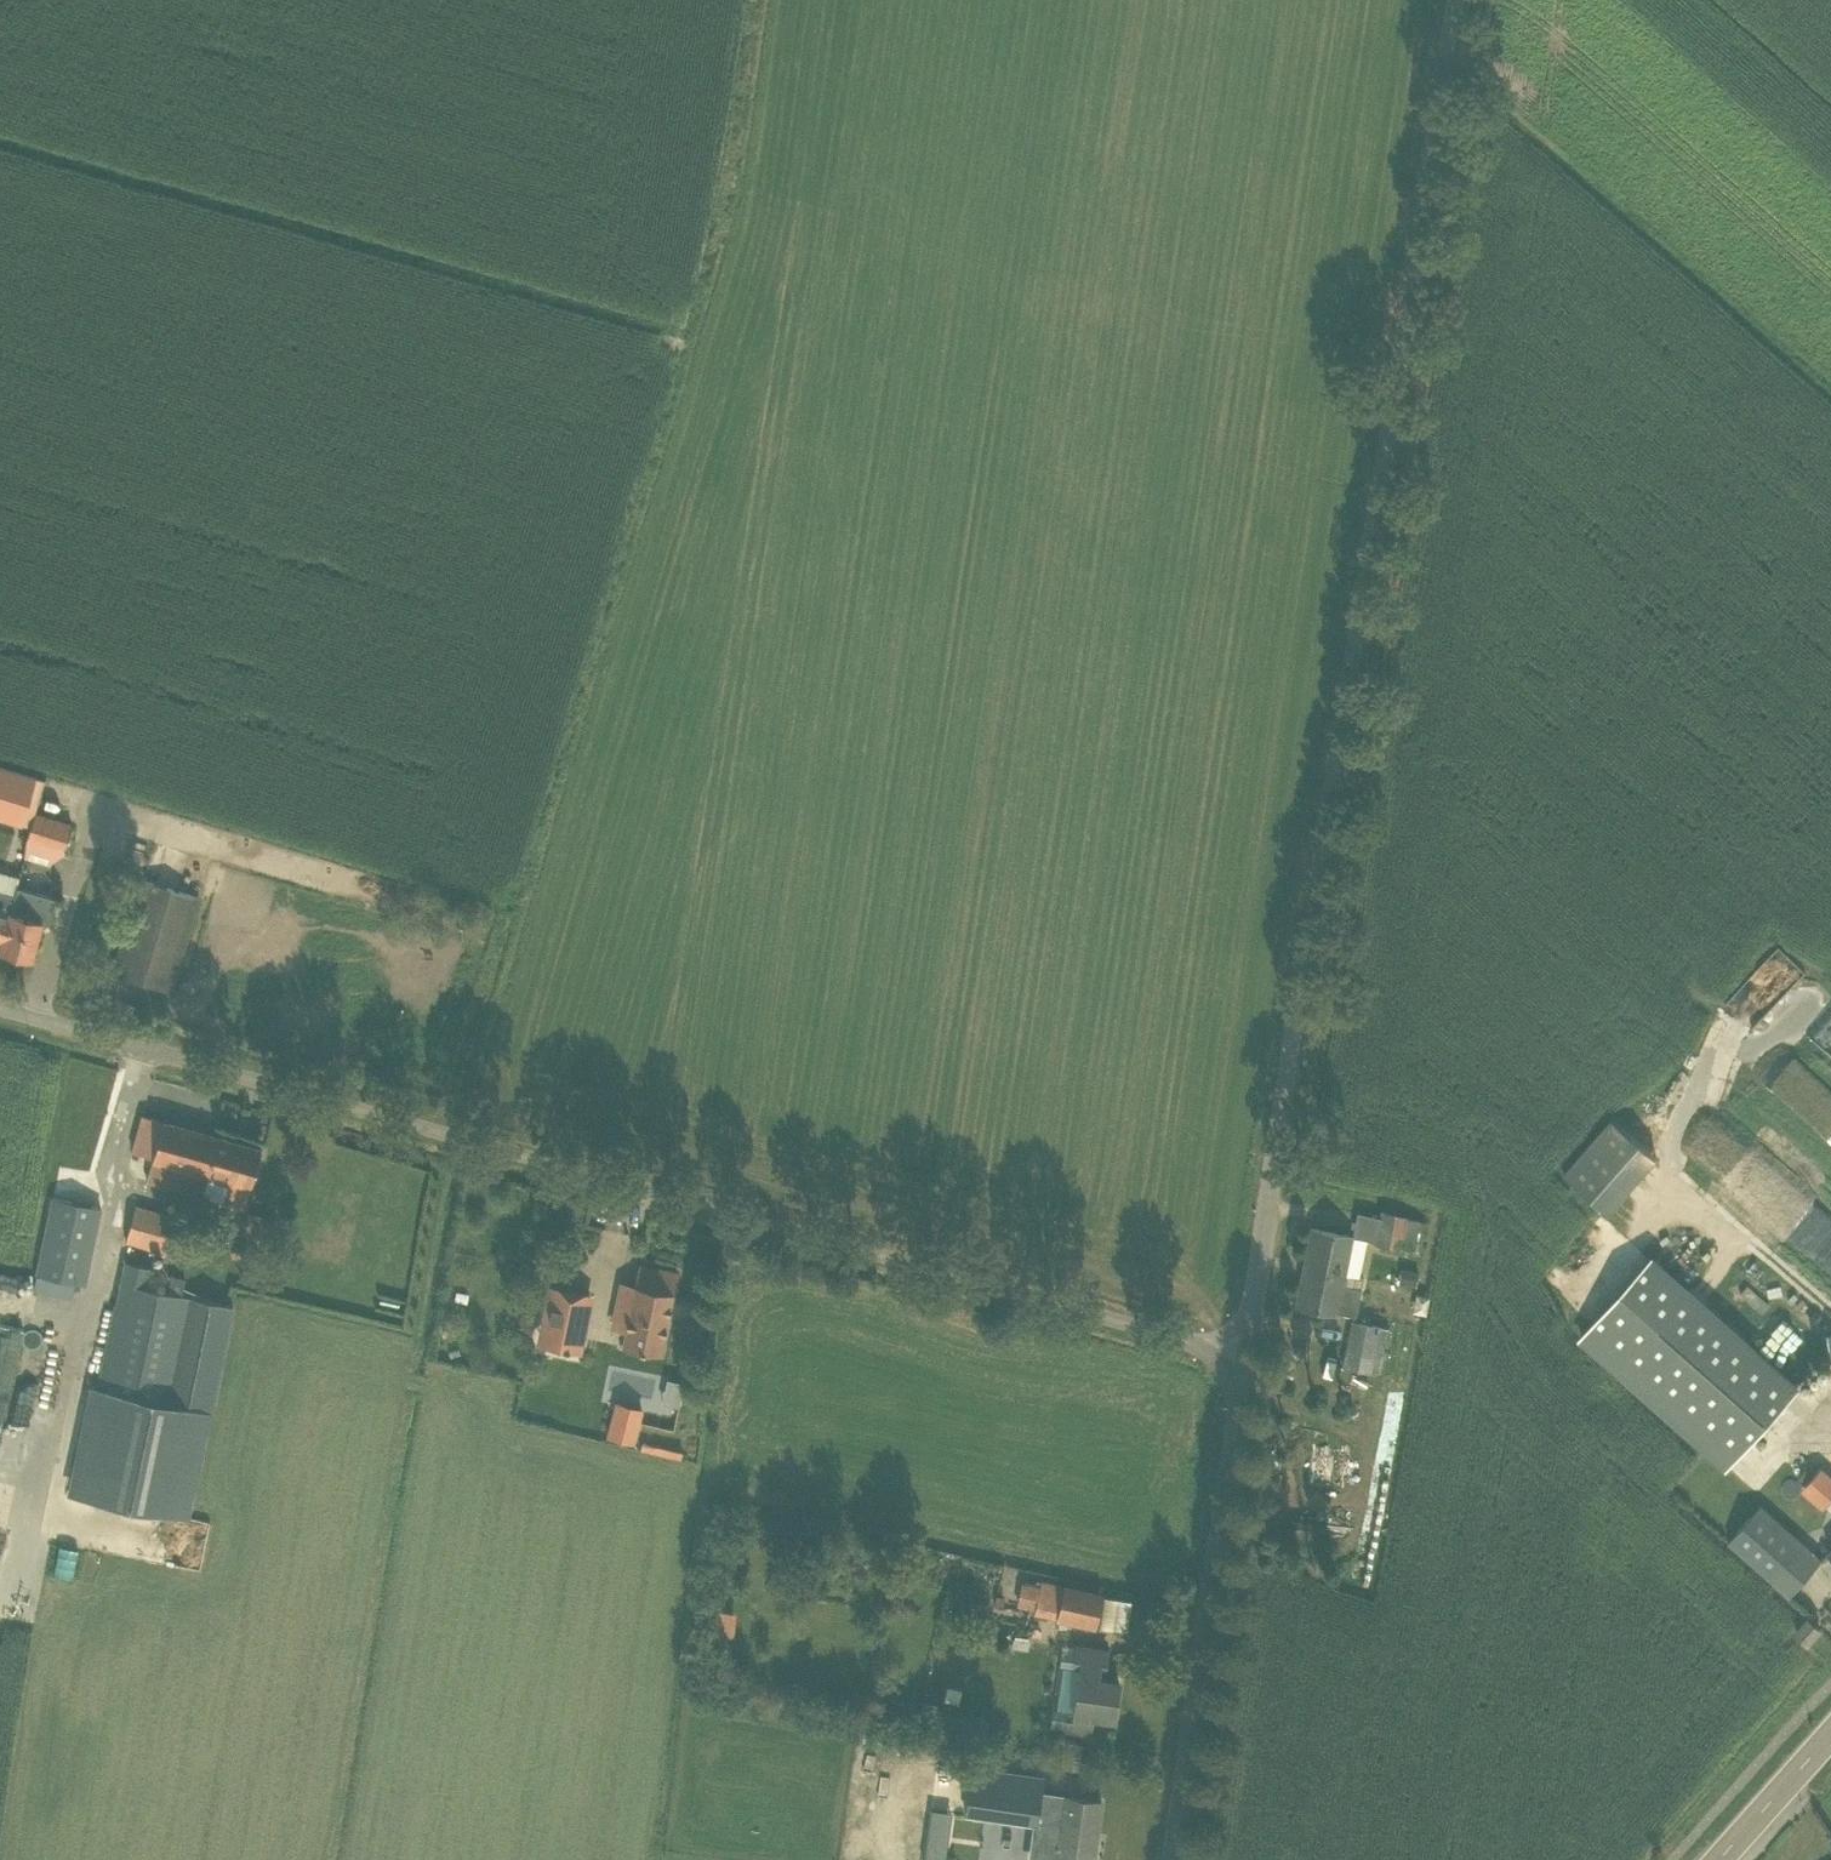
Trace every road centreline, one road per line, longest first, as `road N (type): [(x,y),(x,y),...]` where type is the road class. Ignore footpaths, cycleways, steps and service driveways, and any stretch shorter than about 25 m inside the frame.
road 1 (unclassified): [(1248,1342),(1460,0)]
road 2 (unclassified): [(1248,1342),(0,1001)]
road 3 (unclassified): [(1173,1859),(1248,1342)]
road 4 (secondary): [(1720,1859),(1830,1736)]

